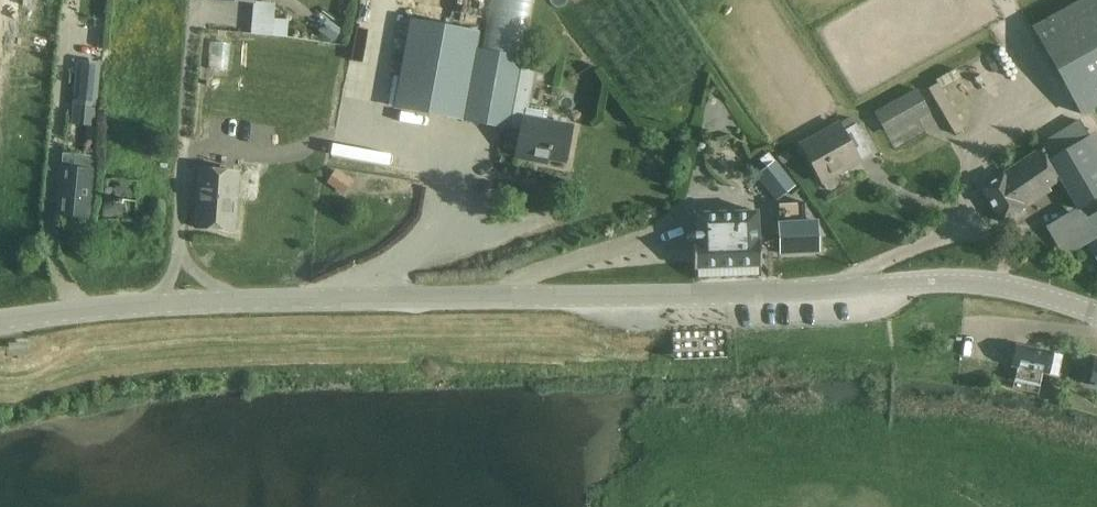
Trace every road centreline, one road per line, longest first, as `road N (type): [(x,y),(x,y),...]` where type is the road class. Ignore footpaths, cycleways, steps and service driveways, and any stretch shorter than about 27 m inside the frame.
road 1 (tertiary): [(0,320),(164,303),(748,293)]
road 2 (tertiary): [(1096,313),(965,279),(748,293)]

